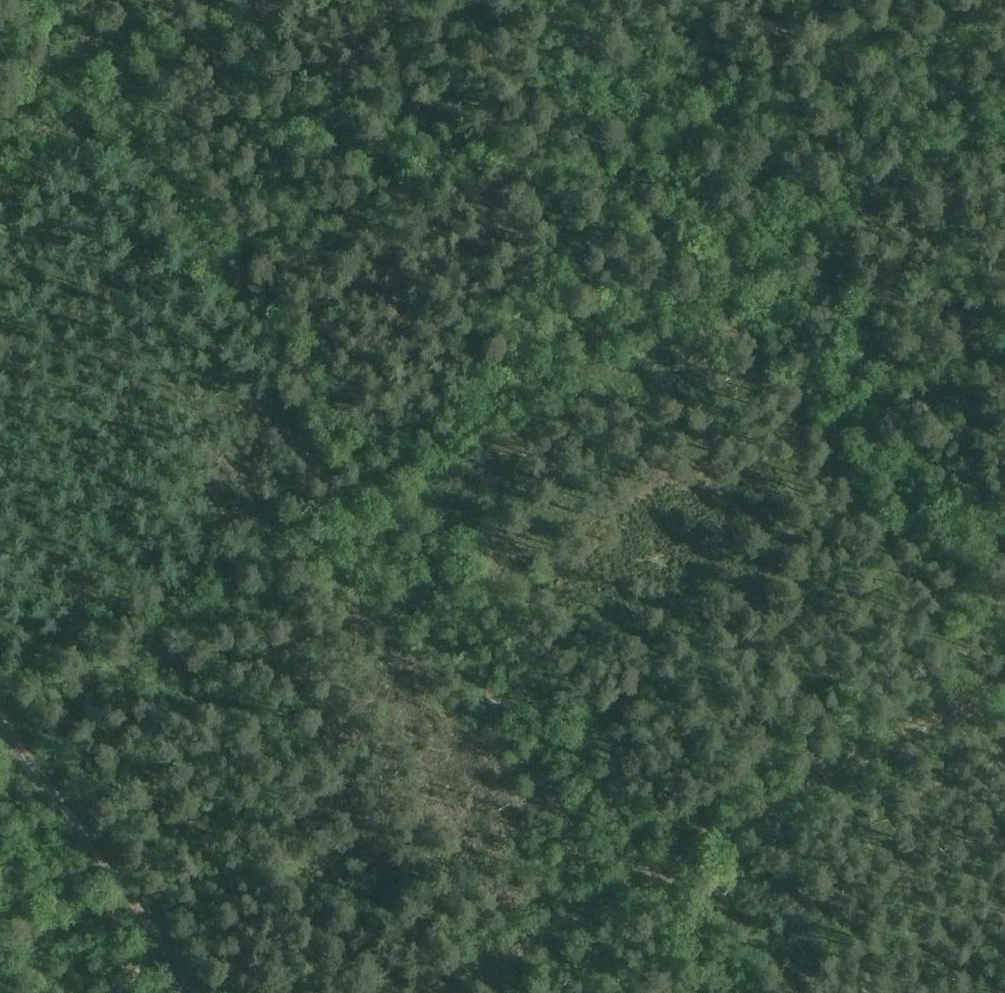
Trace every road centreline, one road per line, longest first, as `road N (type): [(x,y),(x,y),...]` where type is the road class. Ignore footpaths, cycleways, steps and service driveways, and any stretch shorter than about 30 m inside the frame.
road 1 (track): [(1004,682),(448,992)]
road 2 (track): [(197,992),(0,718)]
road 3 (track): [(0,152),(279,0)]

